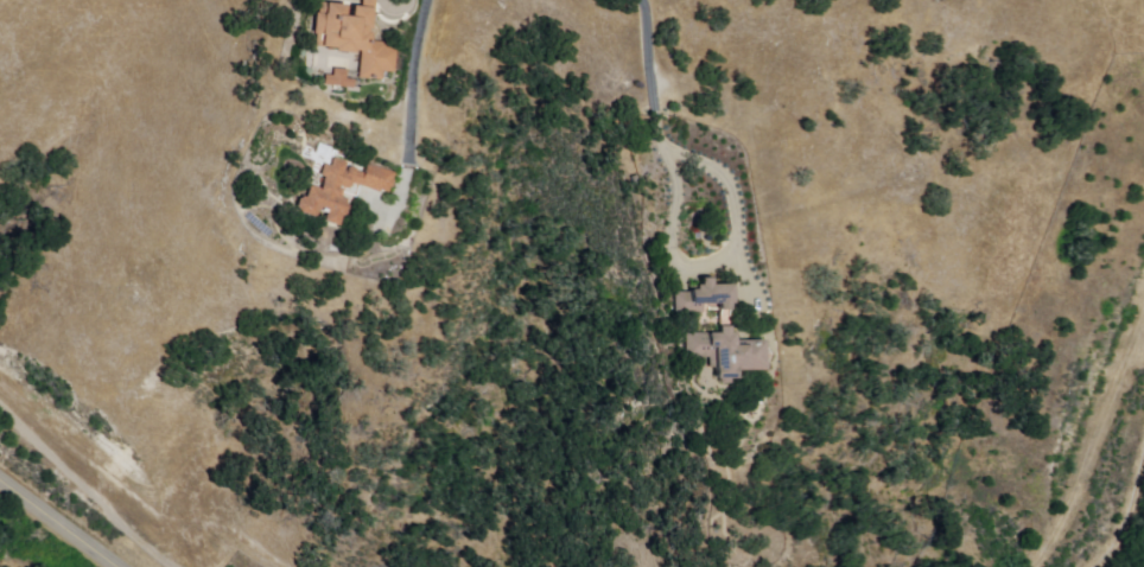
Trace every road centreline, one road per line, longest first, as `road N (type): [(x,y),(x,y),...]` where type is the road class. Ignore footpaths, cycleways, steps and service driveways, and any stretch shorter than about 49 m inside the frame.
road 1 (tertiary): [(117,566),(0,480)]

